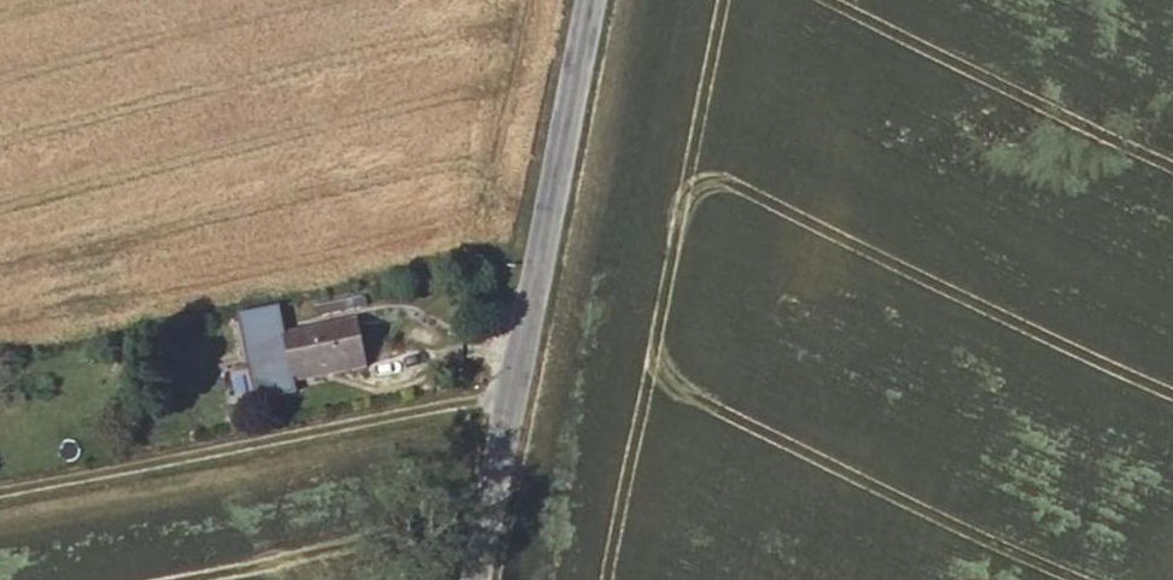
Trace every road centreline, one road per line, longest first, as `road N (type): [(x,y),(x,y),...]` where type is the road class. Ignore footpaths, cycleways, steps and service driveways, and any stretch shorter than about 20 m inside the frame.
road 1 (unclassified): [(600,0),(477,579)]

